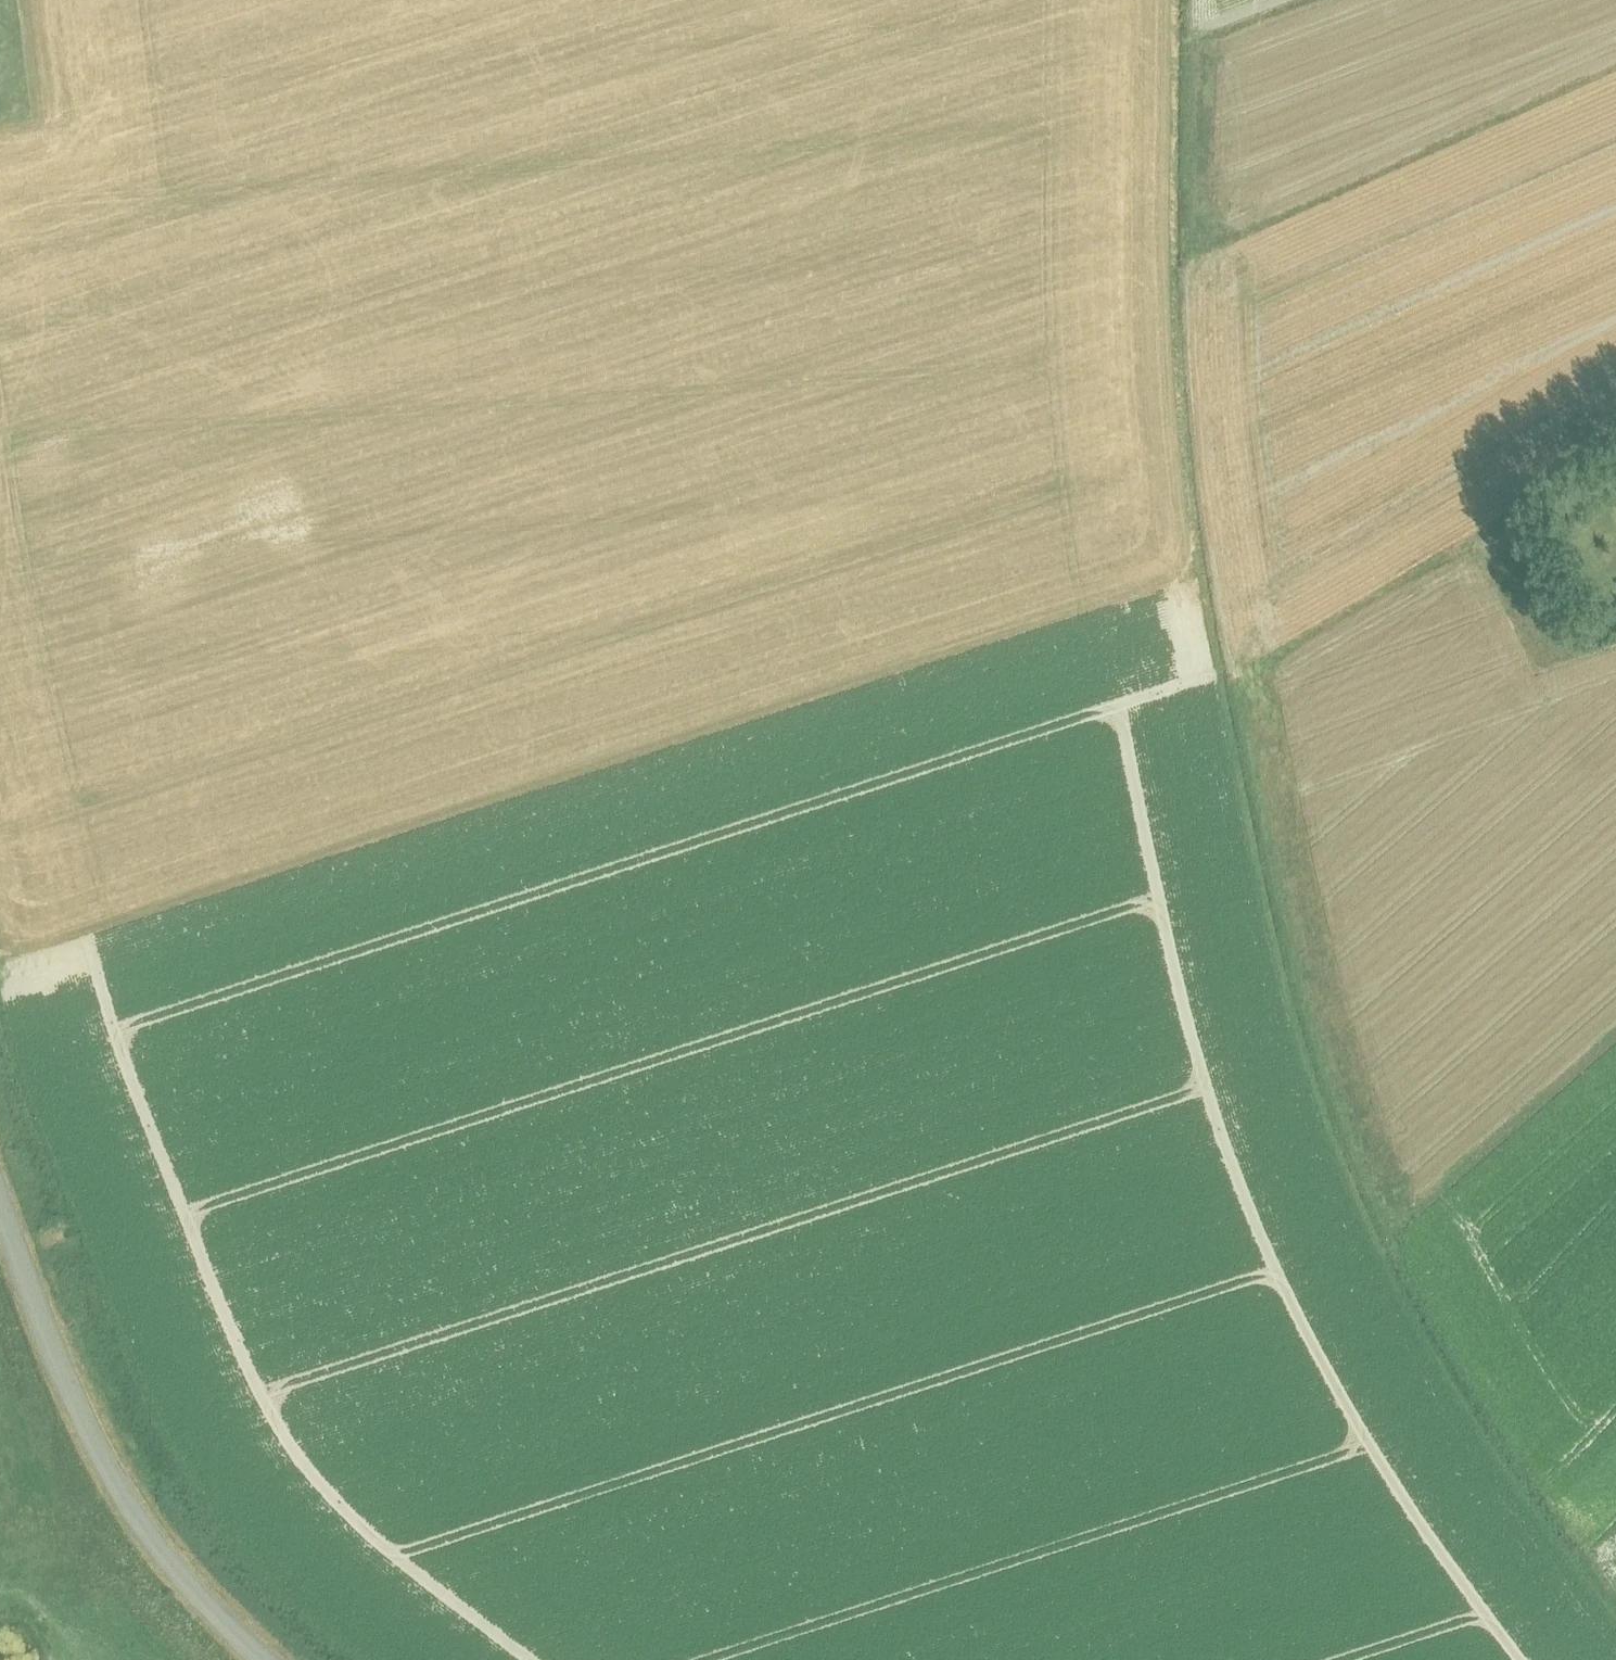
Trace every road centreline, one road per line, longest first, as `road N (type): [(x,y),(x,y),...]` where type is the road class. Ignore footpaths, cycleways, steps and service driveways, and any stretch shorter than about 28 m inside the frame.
road 1 (unclassified): [(261,1659),(185,1583),(125,1499),(86,1429),(0,1203)]

